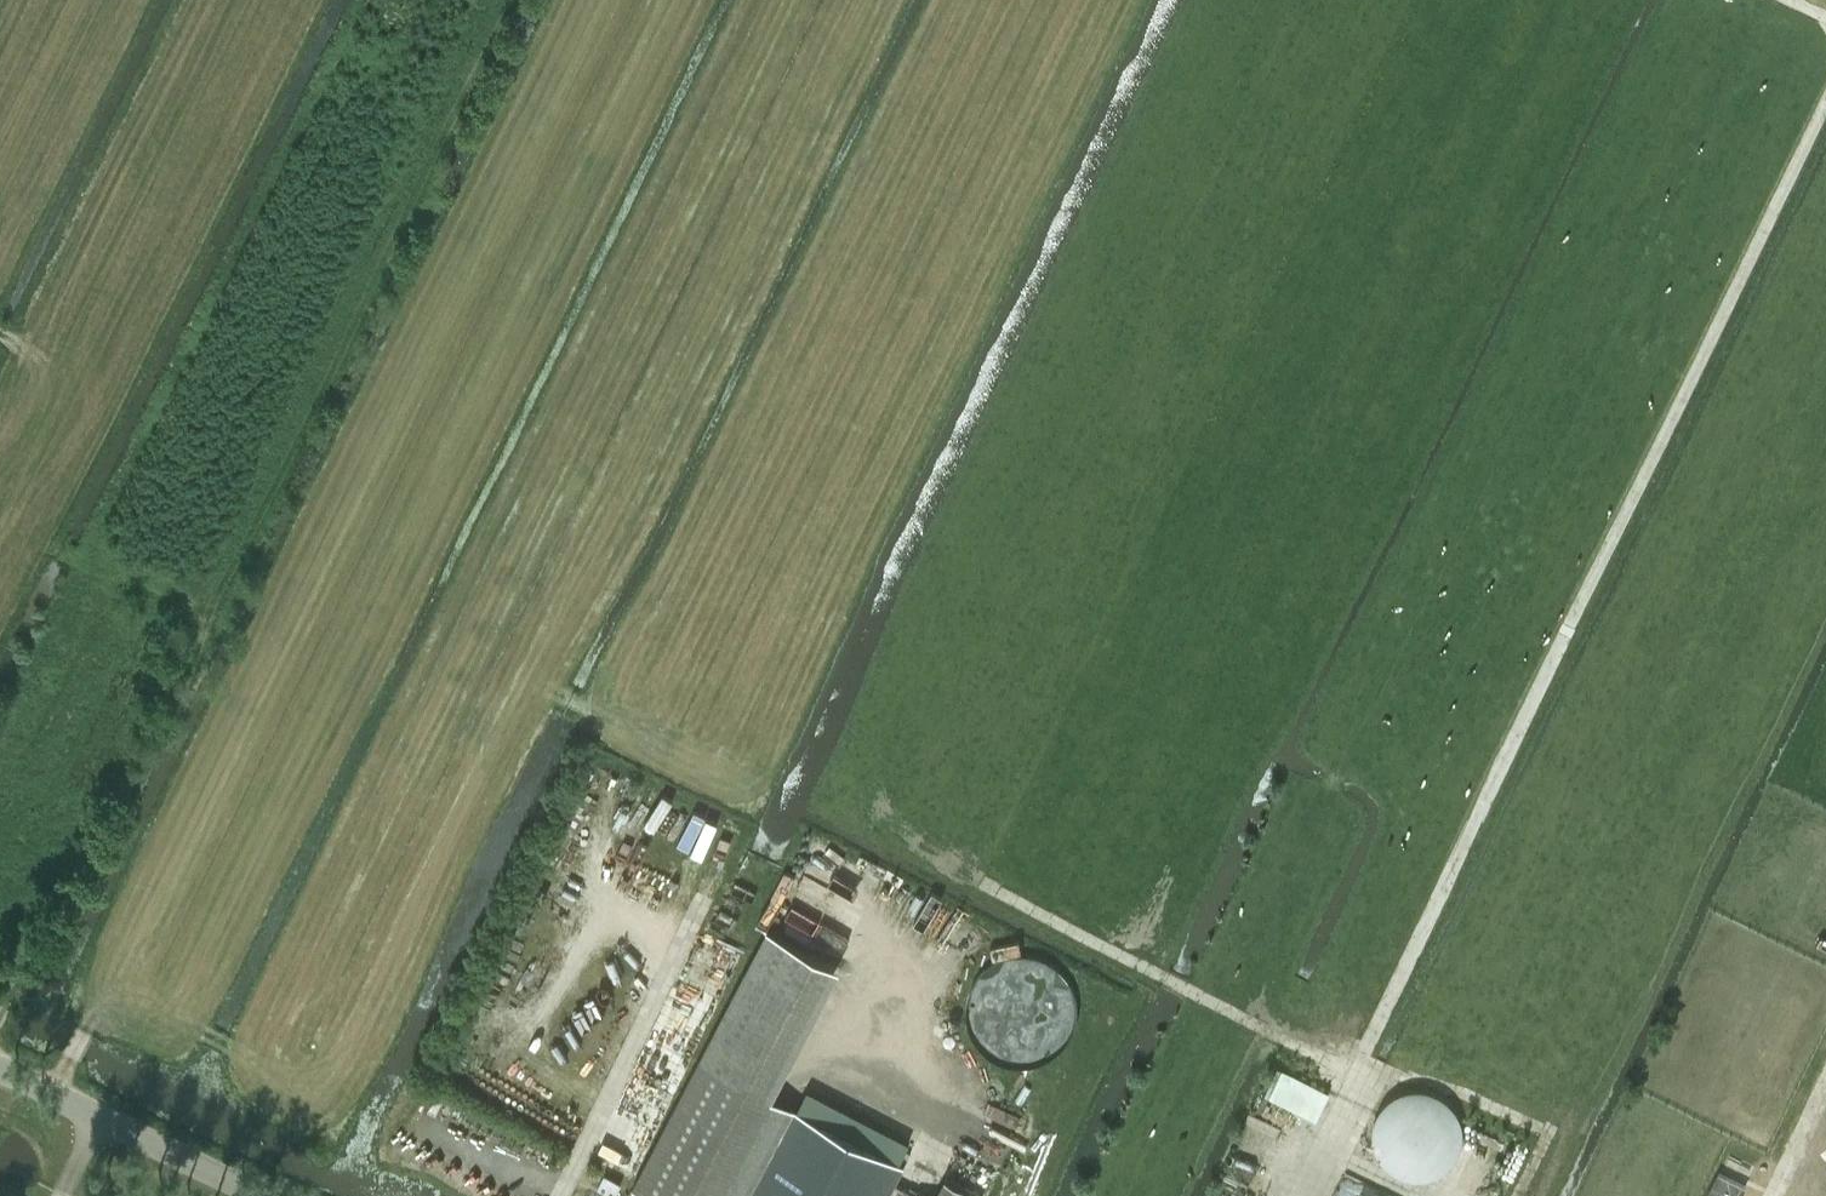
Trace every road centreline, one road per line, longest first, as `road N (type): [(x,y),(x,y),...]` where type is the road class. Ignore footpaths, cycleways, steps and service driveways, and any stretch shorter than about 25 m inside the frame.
road 1 (track): [(1304,1195),(1825,116)]
road 2 (unclassified): [(267,1195),(0,1070)]

